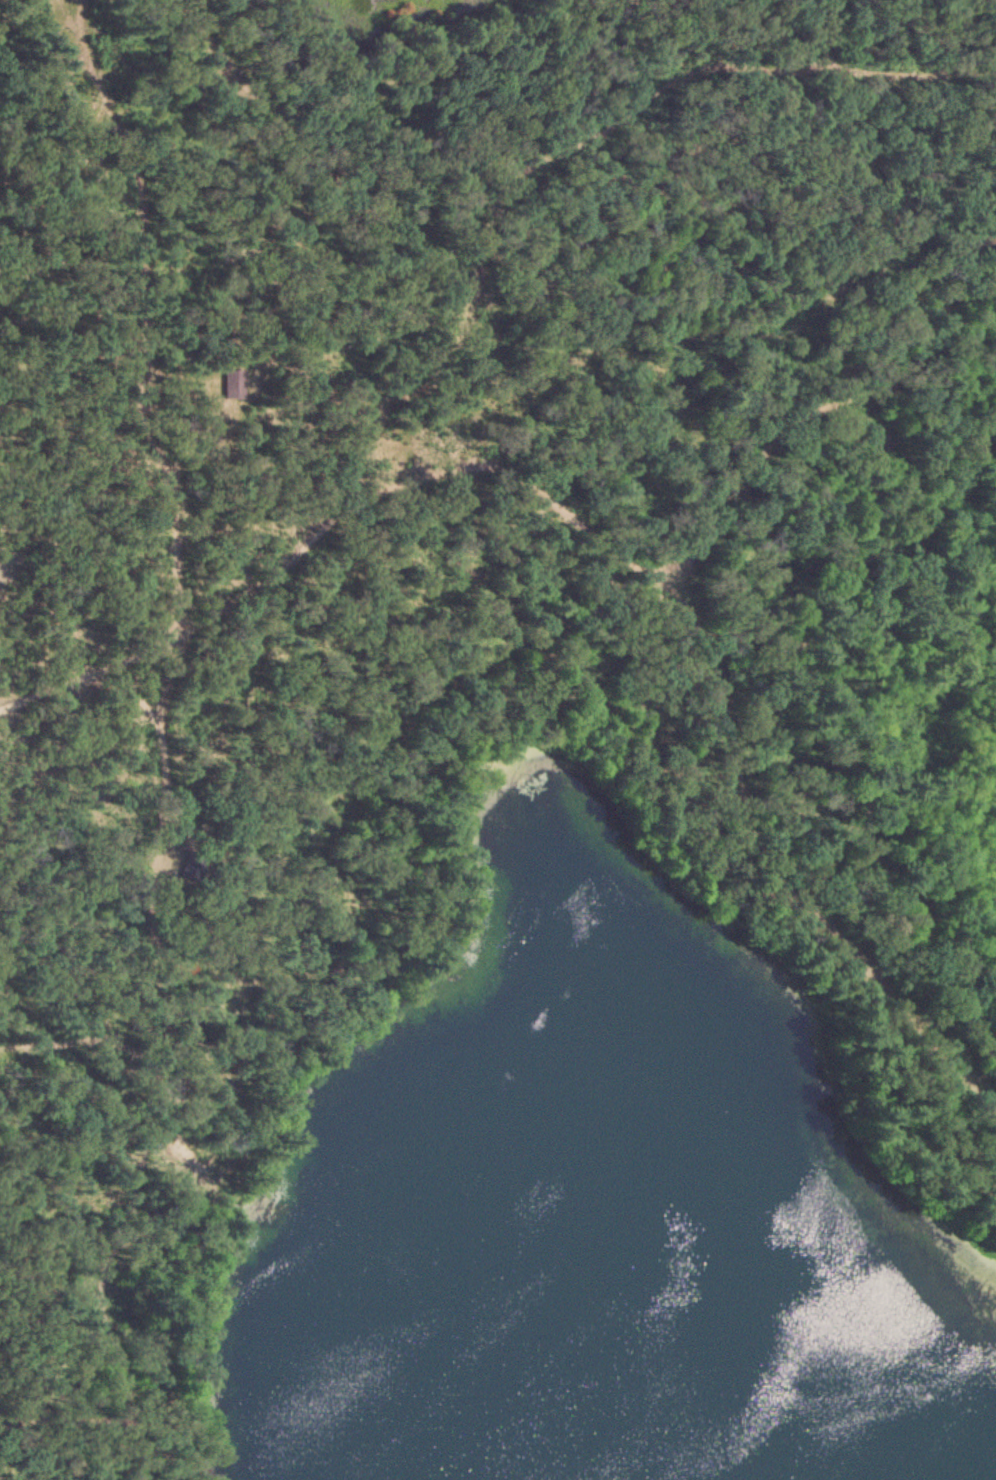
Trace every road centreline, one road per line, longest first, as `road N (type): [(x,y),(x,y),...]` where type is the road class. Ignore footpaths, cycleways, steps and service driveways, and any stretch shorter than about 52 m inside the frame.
road 1 (residential): [(9,721),(46,705),(123,643),(170,646),(180,678),(161,780),(161,918)]
road 2 (residential): [(0,1014),(28,973),(4,871),(9,721)]

